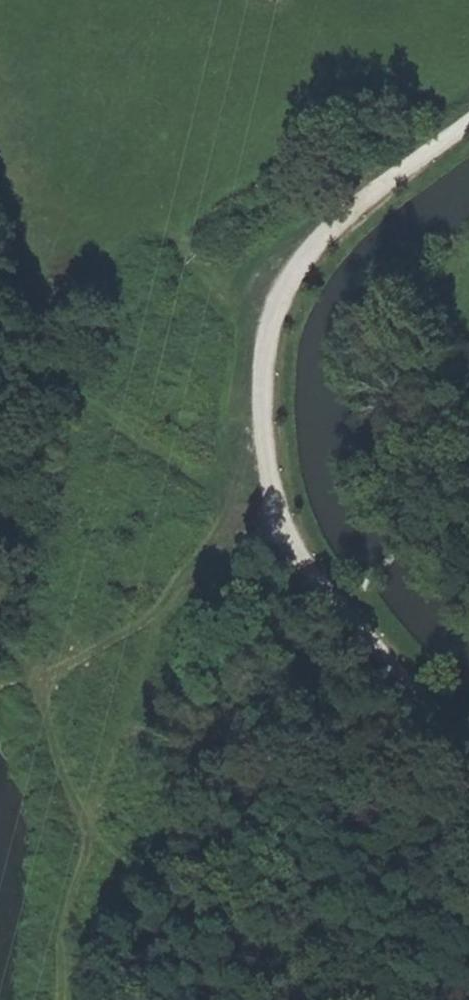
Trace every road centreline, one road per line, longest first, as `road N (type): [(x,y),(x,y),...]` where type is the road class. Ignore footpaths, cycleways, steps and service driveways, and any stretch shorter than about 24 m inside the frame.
road 1 (track): [(55,999),(81,884),(155,688),(276,476)]
road 2 (track): [(468,125),(336,223),(286,285),(266,399),(276,476),(311,560)]
road 3 (track): [(311,560),(468,748)]

